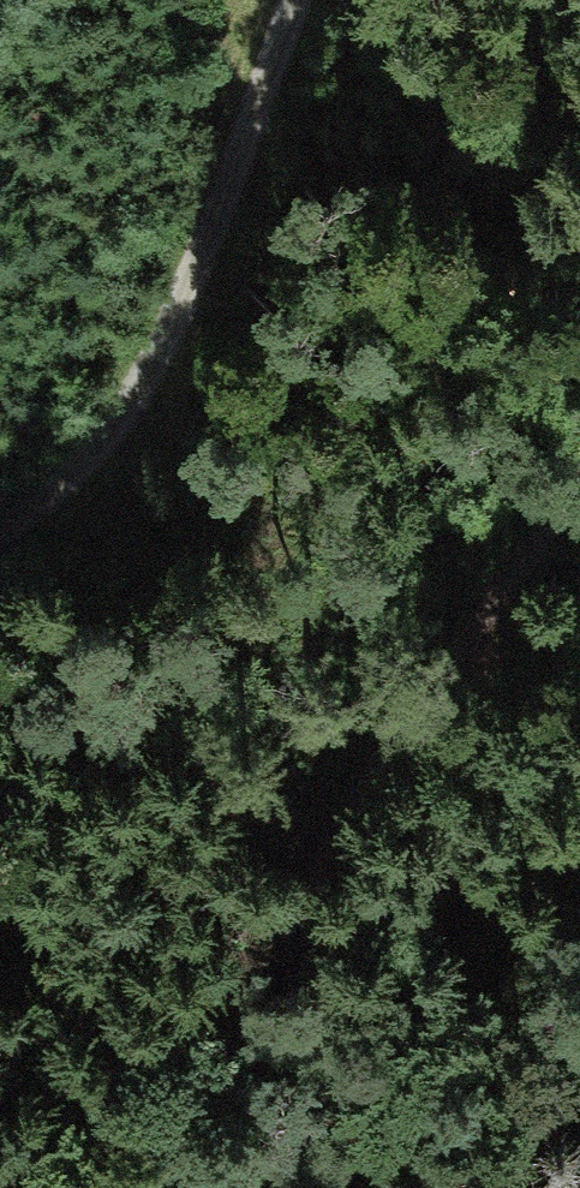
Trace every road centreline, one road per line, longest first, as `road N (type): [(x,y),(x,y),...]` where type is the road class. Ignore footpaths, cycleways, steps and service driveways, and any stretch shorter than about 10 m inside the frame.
road 1 (track): [(0,1170),(216,989),(329,923),(465,859),(579,819)]
road 2 (track): [(216,989),(579,471)]
road 3 (track): [(0,529),(48,499),(118,425),(185,294),(296,0)]

